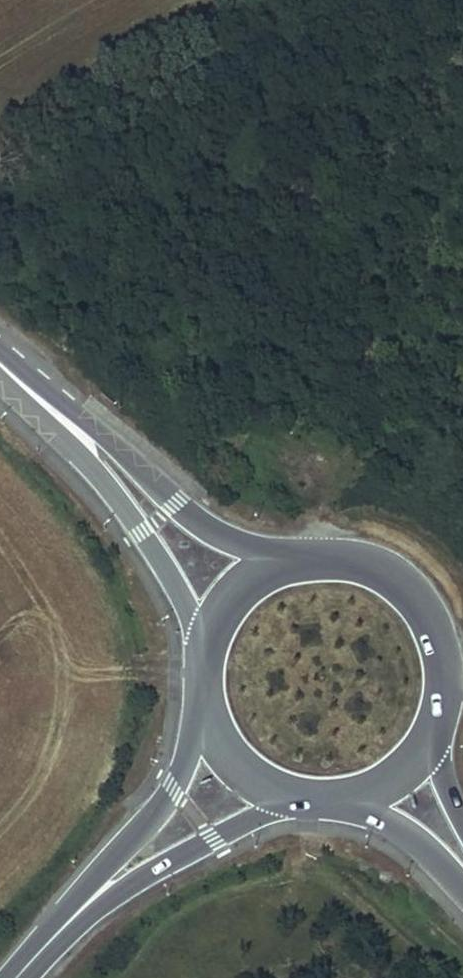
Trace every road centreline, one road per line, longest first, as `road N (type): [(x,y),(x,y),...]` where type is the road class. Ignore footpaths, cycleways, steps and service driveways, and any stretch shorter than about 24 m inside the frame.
road 1 (secondary): [(292,562),(181,512),(90,425),(0,361)]
road 2 (secondary): [(0,369),(137,522),(205,651)]
road 3 (secondary): [(27,968),(108,895),(160,862),(302,799)]
road 4 (secondary): [(206,712),(173,800),(27,968)]
road 5 (secondary): [(445,694),(429,618),(393,580),(345,560),(292,562)]
road 6 (secondary): [(206,712),(232,760),(276,792),(302,799)]
road 7 (secondary): [(353,798),(428,839),(462,874)]
road 8 (secondary): [(292,562),(246,586),(205,651)]

